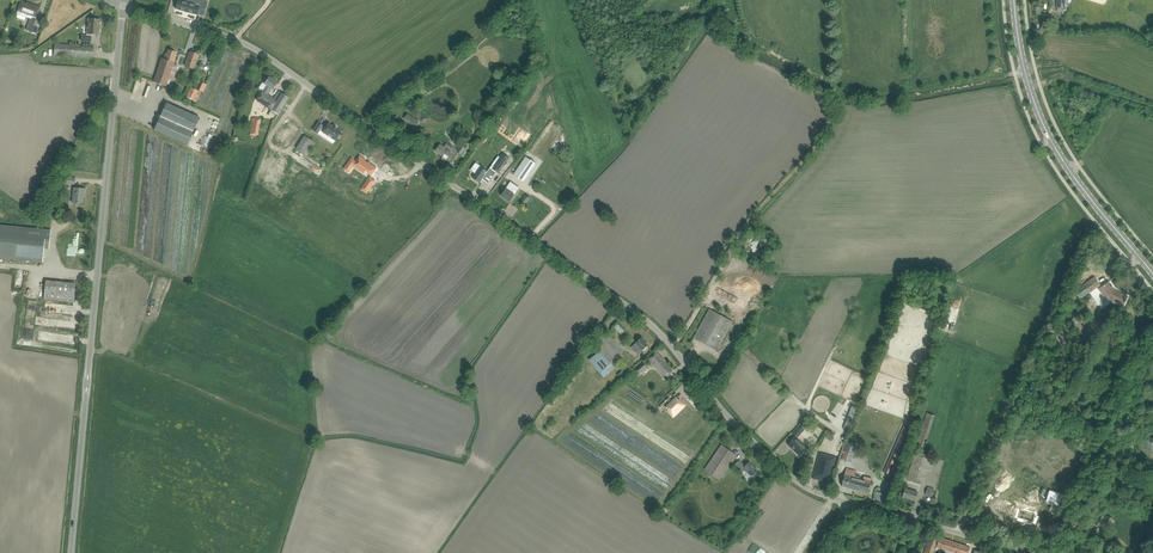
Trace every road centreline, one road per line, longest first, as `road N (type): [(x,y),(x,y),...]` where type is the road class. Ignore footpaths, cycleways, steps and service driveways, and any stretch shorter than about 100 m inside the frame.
road 1 (unclassified): [(849,503),(789,475),(625,304),(274,61),(233,39),(123,6)]
road 2 (unclassified): [(71,552),(123,6)]
road 3 (secondary): [(1152,274),(1046,130),(1024,66),(1014,0)]
road 4 (unclassified): [(1027,552),(849,503)]

